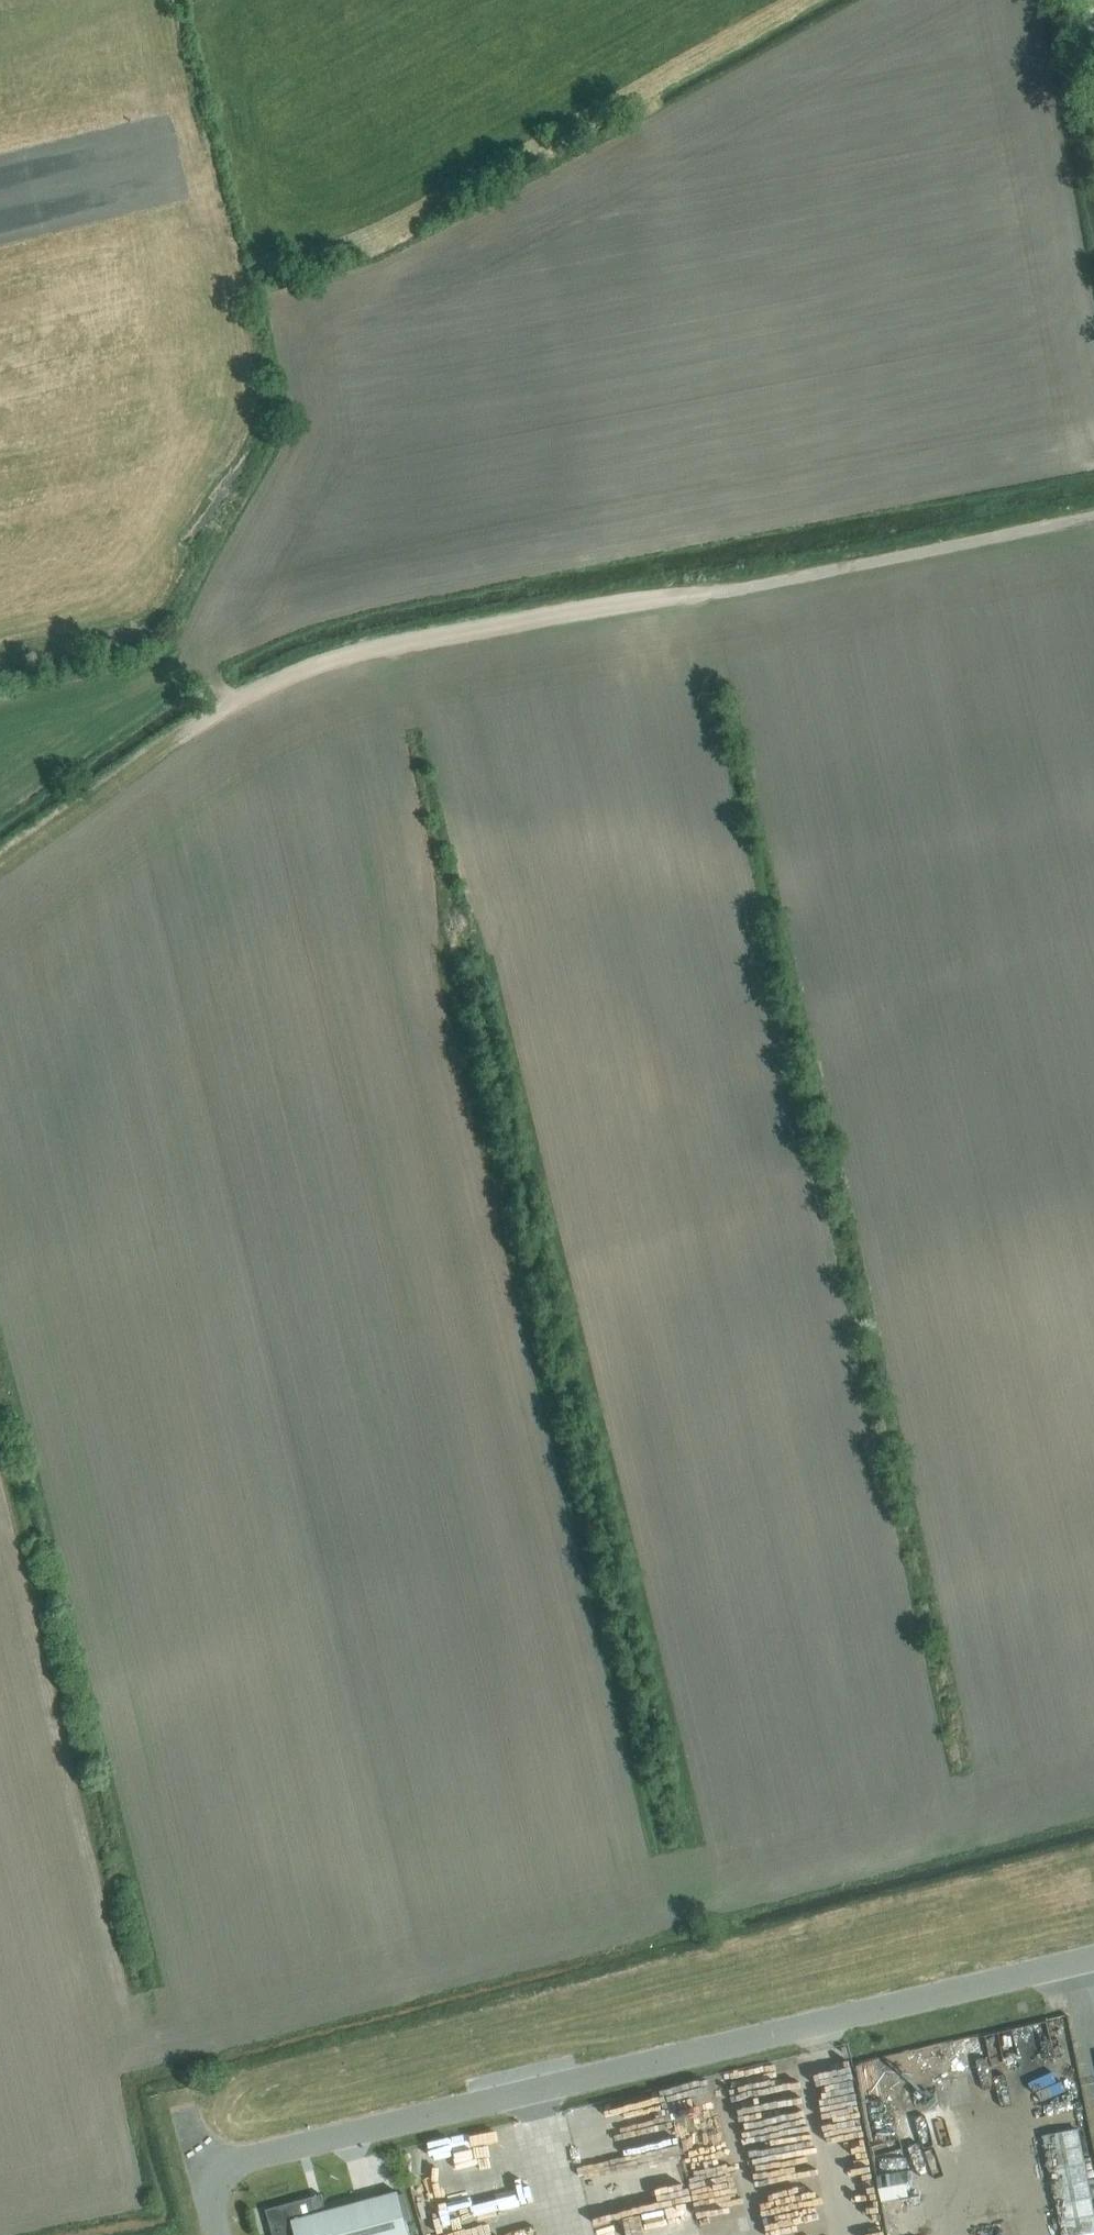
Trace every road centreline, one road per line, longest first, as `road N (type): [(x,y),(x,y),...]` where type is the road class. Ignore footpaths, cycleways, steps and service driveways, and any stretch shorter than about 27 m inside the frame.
road 1 (track): [(0,868),(201,721),(302,679),(435,642),(1093,513)]
road 2 (unclassified): [(1093,1959),(194,2169)]

